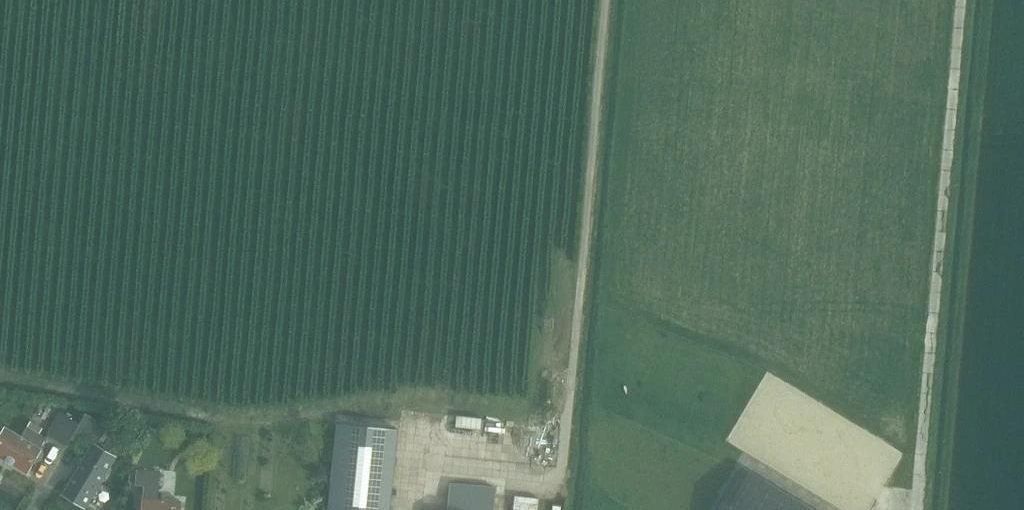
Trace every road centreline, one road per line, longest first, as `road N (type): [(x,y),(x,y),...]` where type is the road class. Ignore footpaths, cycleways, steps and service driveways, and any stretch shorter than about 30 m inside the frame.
road 1 (track): [(918,509),(961,0)]
road 2 (track): [(562,477),(604,0)]

